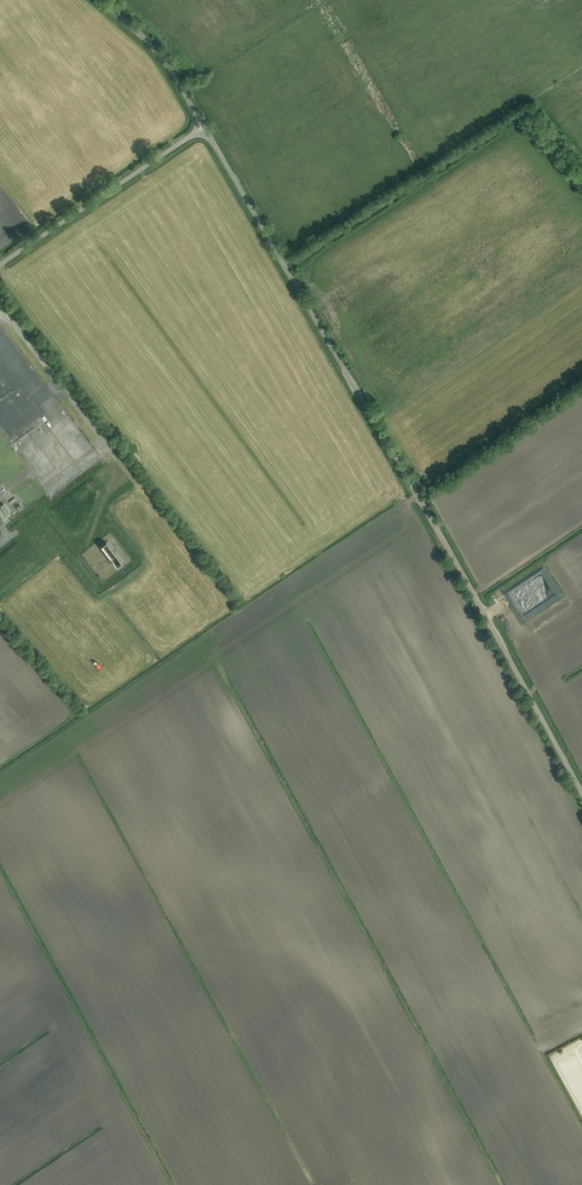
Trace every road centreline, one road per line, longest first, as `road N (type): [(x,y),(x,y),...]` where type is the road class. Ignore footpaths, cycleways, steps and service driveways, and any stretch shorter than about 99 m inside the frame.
road 1 (unclassified): [(581,792),(204,126)]
road 2 (unclassified): [(0,265),(204,126)]
road 3 (unclassified): [(204,126),(159,53),(100,0)]

